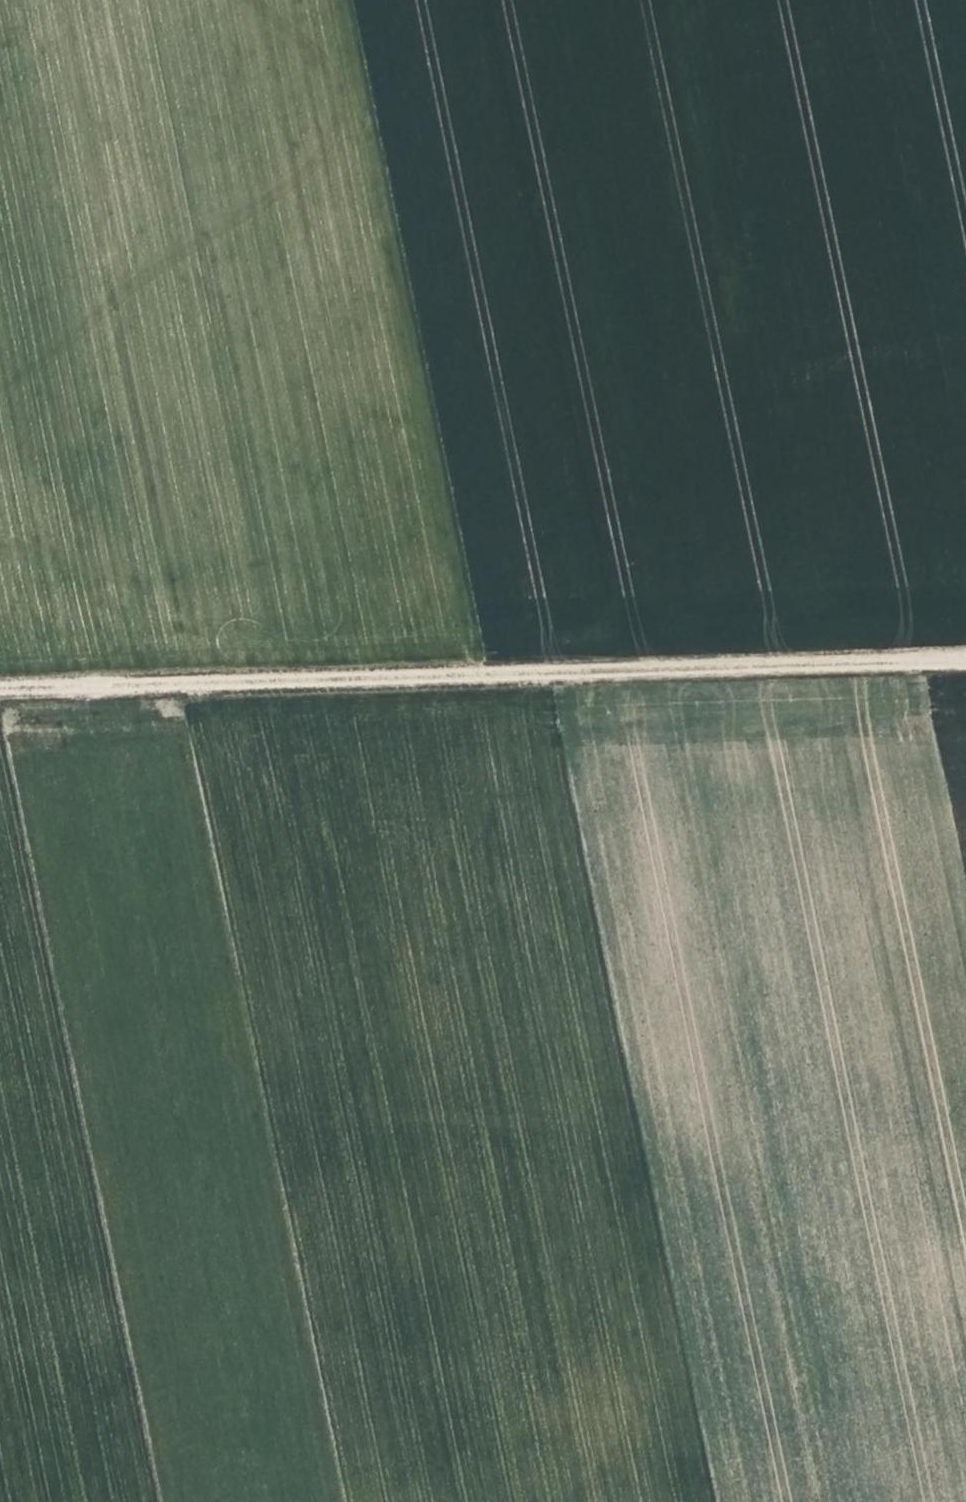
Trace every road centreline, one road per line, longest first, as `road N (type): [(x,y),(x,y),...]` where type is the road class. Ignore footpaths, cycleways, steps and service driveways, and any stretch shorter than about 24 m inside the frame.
road 1 (track): [(965,657),(0,686)]

